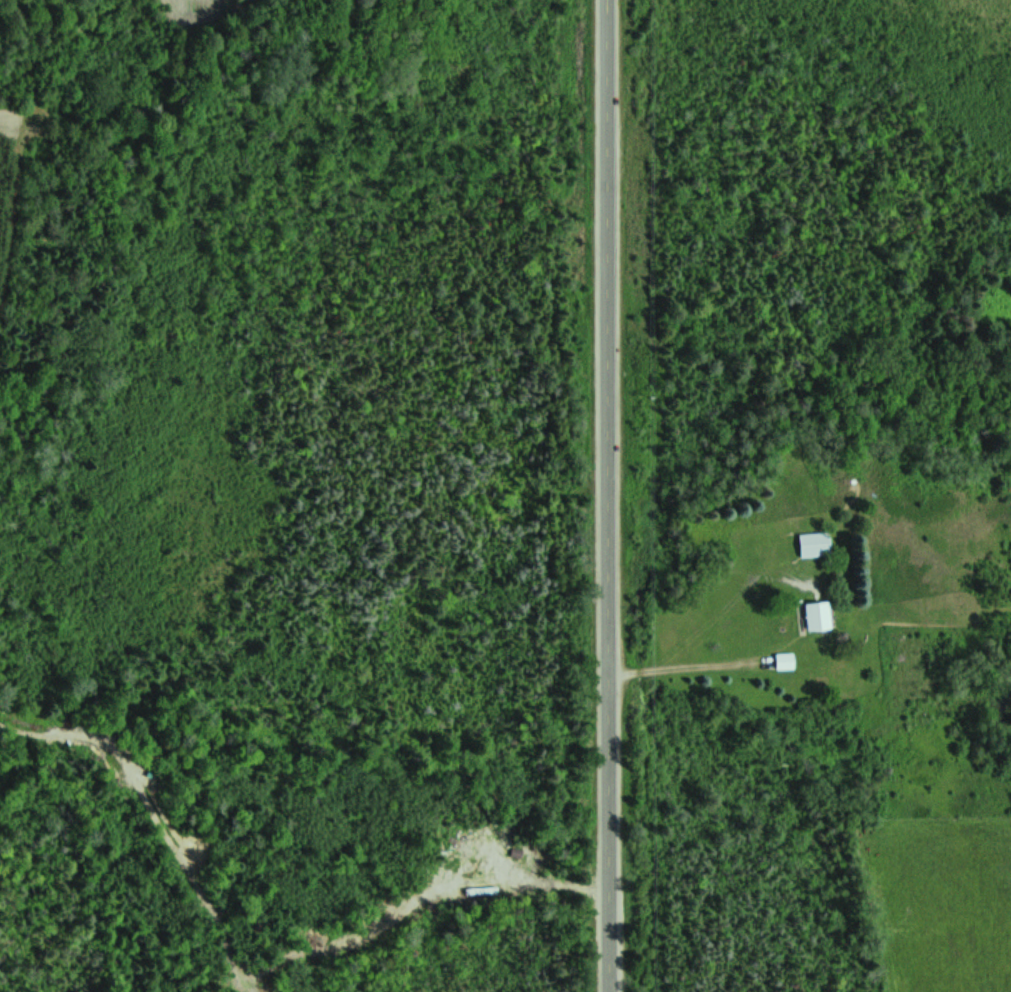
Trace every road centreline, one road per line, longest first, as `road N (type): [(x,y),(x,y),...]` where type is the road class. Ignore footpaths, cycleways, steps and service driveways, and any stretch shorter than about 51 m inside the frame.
road 1 (secondary): [(620,991),(617,0)]

